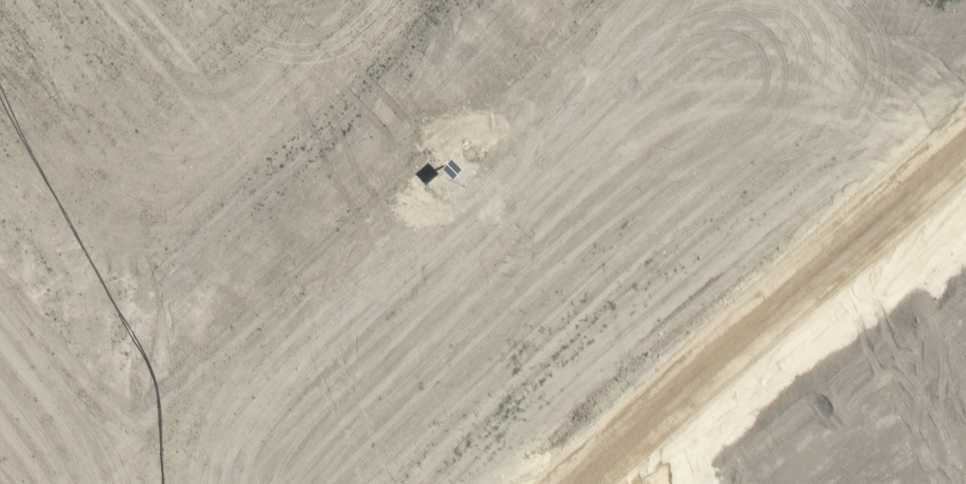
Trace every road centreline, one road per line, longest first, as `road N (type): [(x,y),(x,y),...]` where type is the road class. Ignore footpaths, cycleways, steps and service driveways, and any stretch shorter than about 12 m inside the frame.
road 1 (unknown): [(834,0),(196,483)]
road 2 (unknown): [(317,392),(0,33)]
road 3 (unknown): [(853,483),(649,140)]

